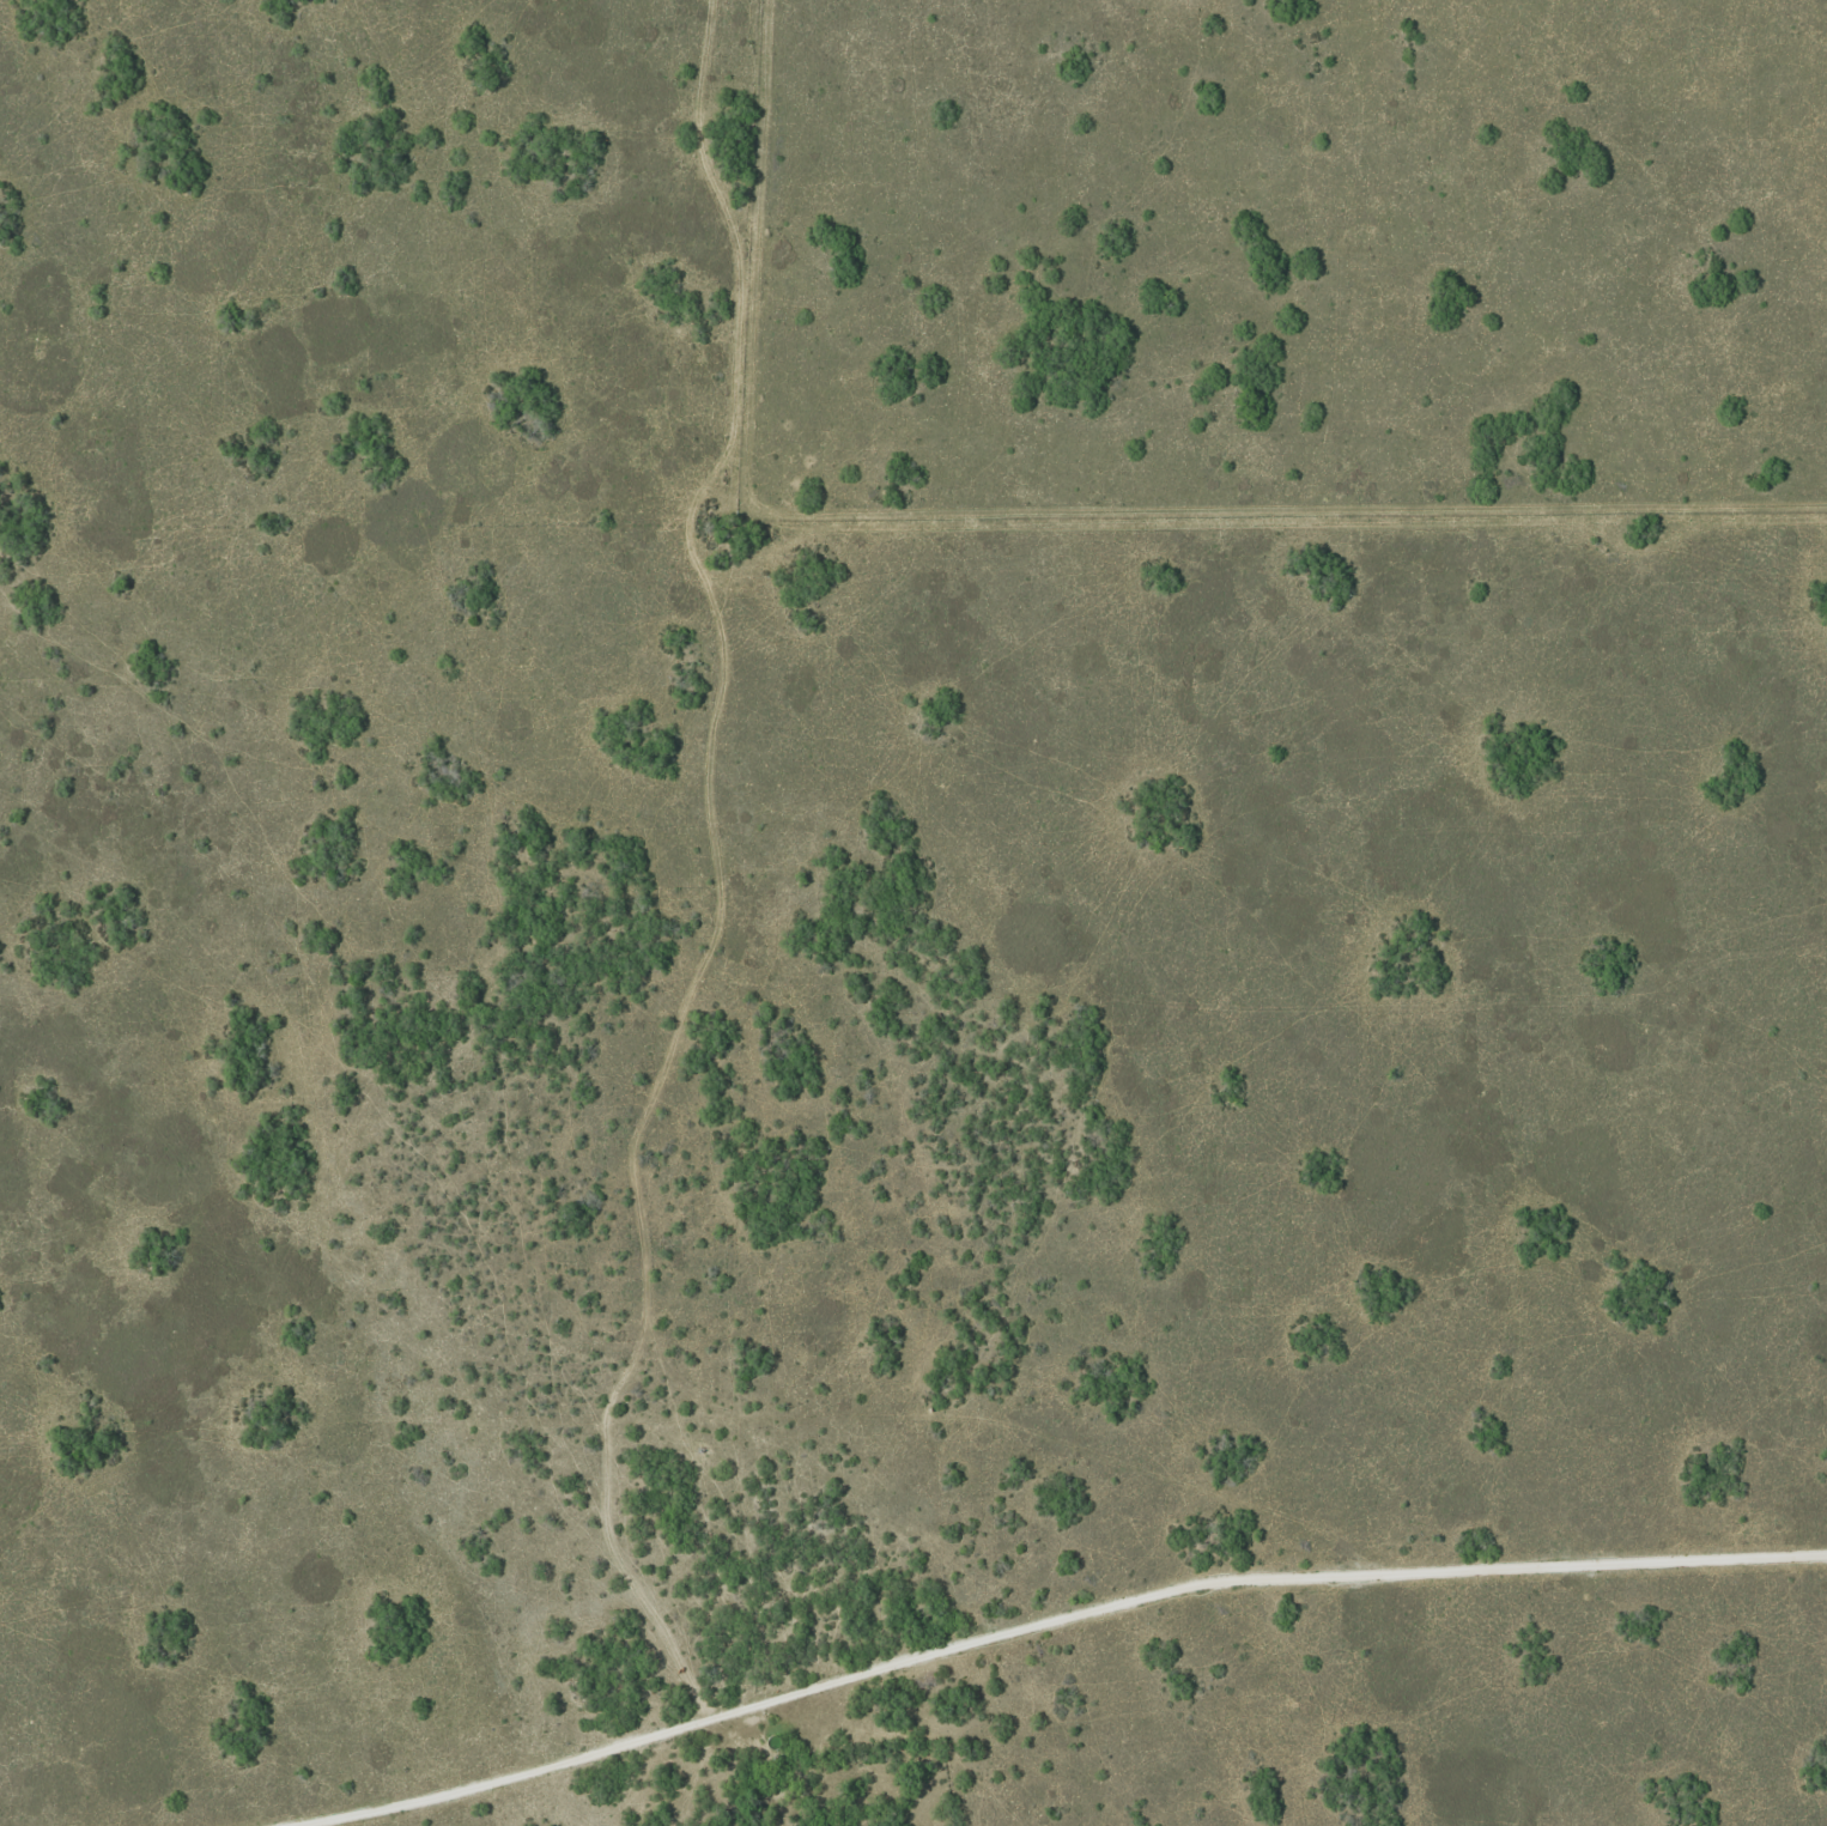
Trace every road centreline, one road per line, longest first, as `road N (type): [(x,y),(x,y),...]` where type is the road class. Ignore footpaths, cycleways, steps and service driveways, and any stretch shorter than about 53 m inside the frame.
road 1 (residential): [(198,1825),(372,1807),(715,1727),(898,1651),(1234,1589),(1826,1563)]

